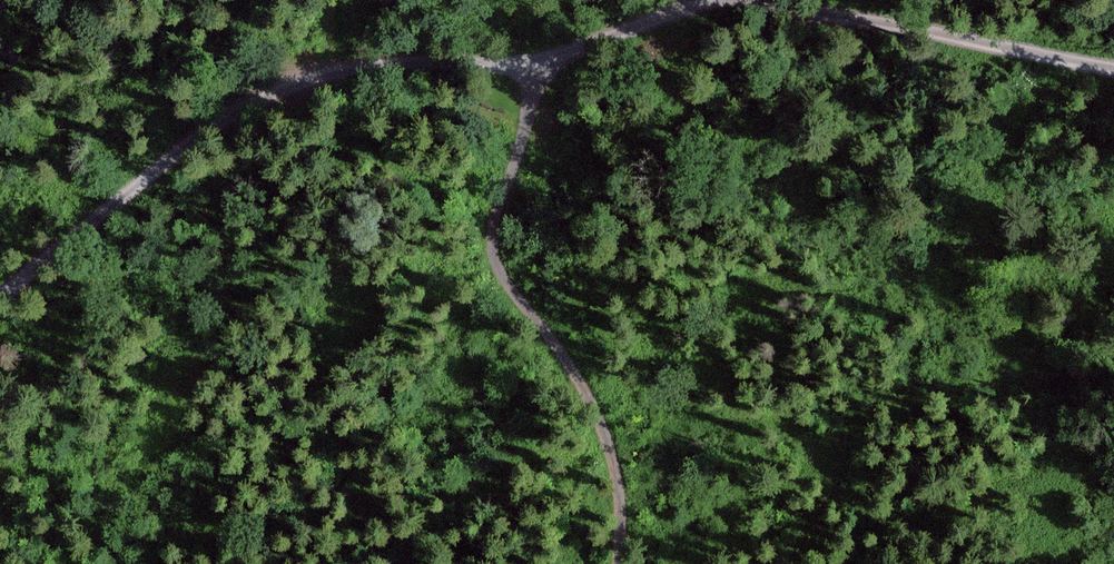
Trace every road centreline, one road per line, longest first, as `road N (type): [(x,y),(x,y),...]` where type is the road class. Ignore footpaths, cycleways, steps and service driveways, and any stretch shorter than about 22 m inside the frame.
road 1 (track): [(0,309),(244,97),(347,60),(535,61),(717,0)]
road 2 (track): [(535,61),(529,138),(495,220),(503,266),(594,388),(630,511),(628,563)]
road 3 (track): [(775,0),(1113,66)]

